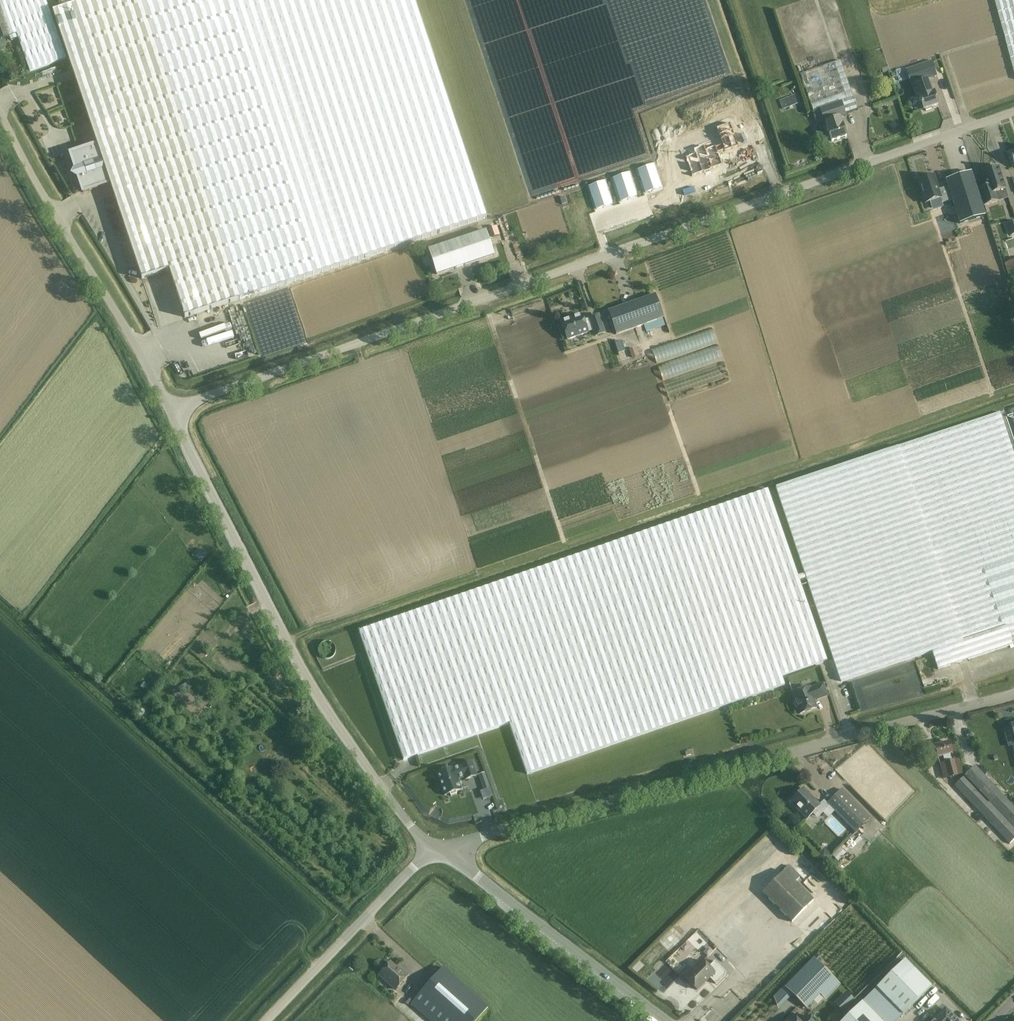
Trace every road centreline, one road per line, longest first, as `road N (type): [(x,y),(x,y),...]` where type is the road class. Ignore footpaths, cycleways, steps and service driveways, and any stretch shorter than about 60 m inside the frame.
road 1 (unclassified): [(168,409),(1013,112)]
road 2 (unclassified): [(432,849),(1013,693)]
road 3 (unclassified): [(432,849),(311,685),(168,409)]
road 4 (unclassified): [(168,409),(0,115)]
road 5 (unclassified): [(665,1020),(432,849)]
road 6 (unclassified): [(265,1020),(432,849)]

